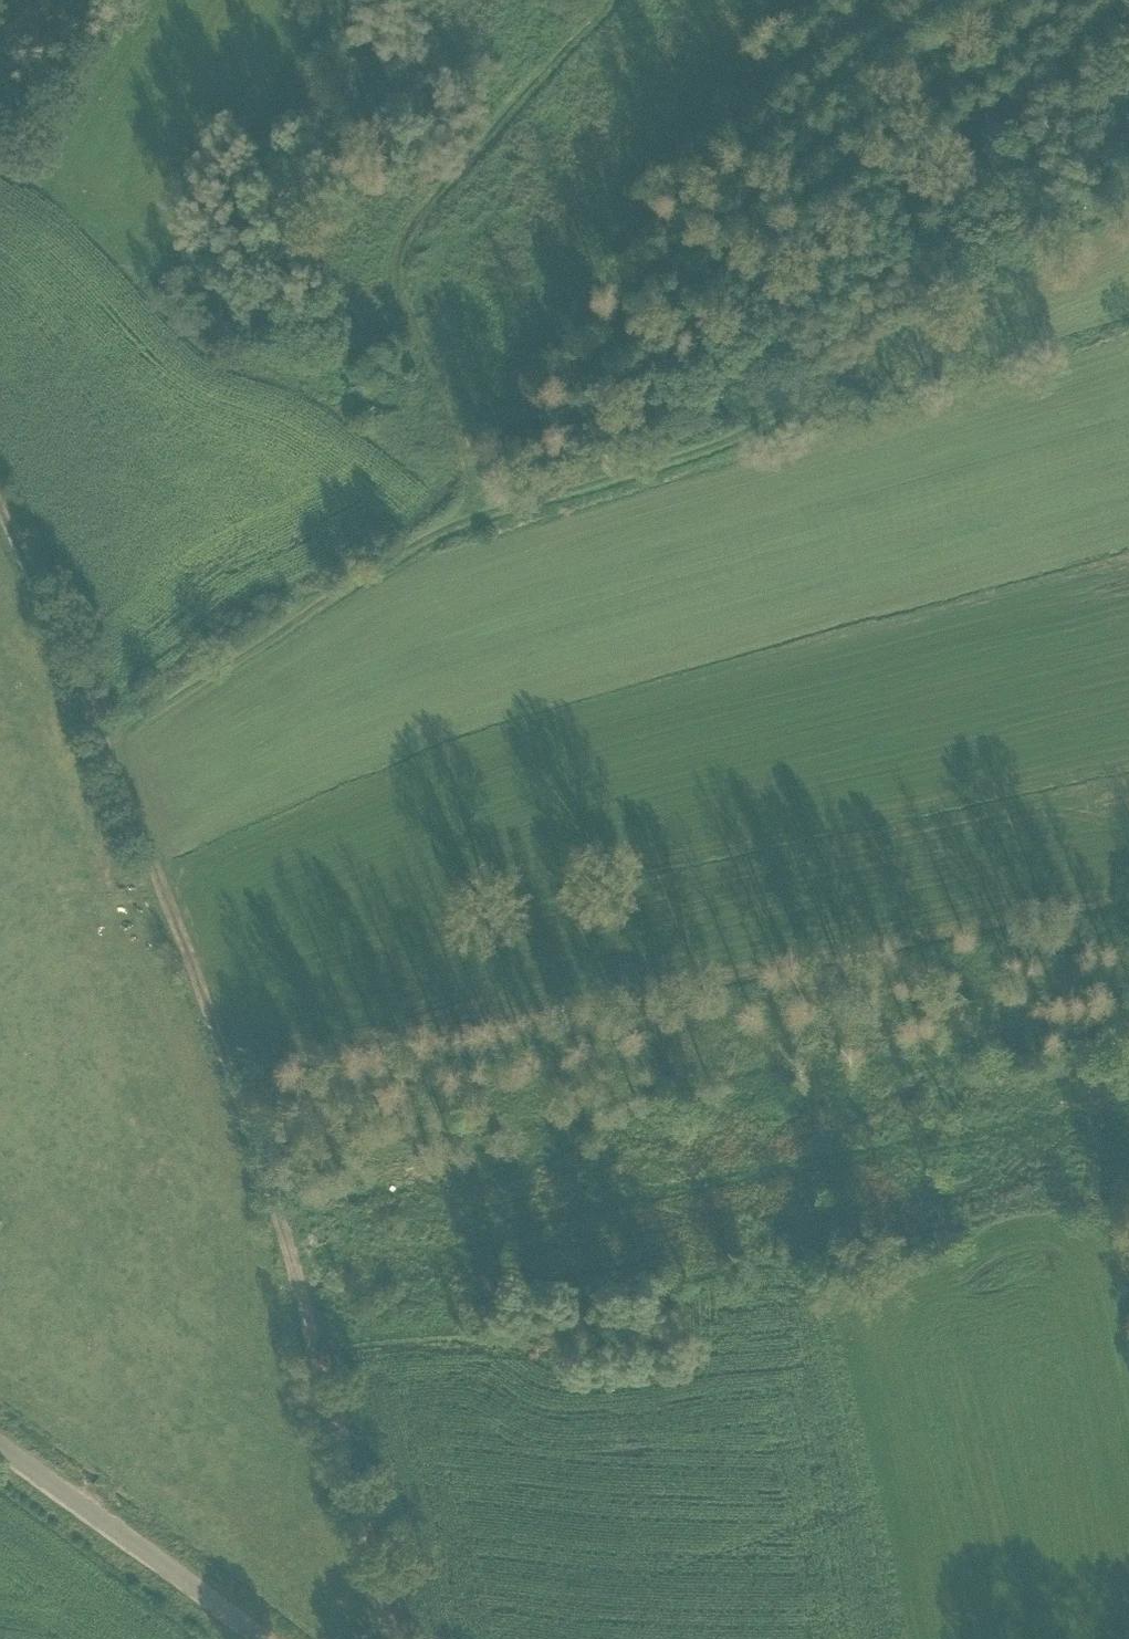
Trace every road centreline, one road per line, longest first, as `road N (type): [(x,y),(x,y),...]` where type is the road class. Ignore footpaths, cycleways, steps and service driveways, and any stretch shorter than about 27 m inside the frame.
road 1 (residential): [(0,1452),(259,1638)]

